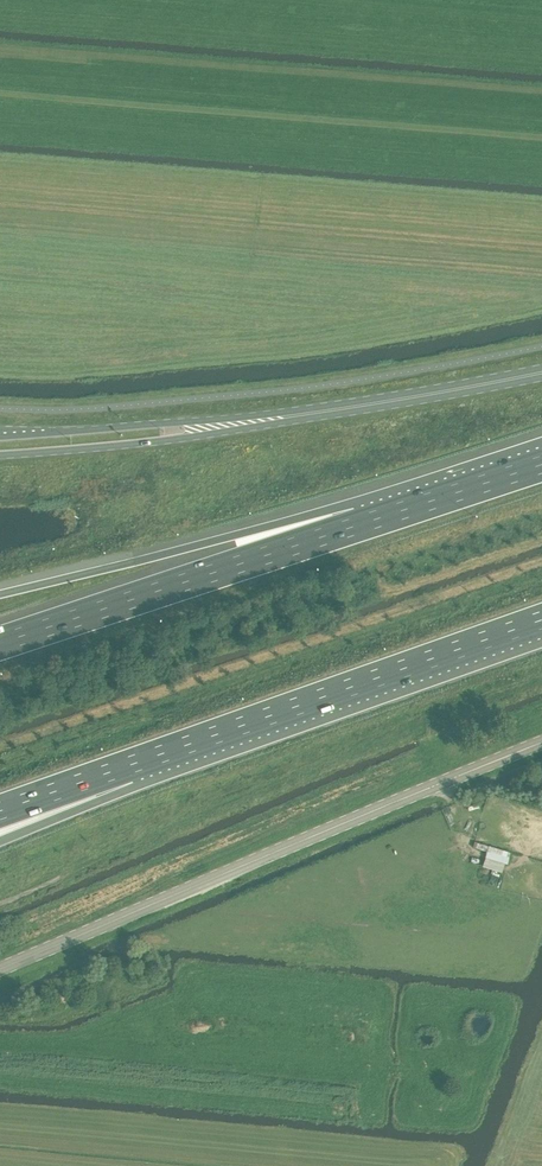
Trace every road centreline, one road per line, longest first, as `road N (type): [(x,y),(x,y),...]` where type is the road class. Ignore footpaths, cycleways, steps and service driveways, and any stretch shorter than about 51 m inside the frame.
road 1 (secondary): [(541,743),(0,969)]
road 2 (motorway): [(132,764),(541,620)]
road 3 (motorway): [(358,525),(0,643)]
road 4 (motorway): [(358,525),(234,536),(0,595)]
road 5 (secondary): [(541,373),(234,424)]
road 6 (secondary): [(0,455),(155,442),(234,424)]
road 7 (secondary): [(234,424),(0,435)]
road 8 (motorway): [(541,465),(358,525)]
road 9 (motorway): [(0,838),(132,764)]
road 10 (motorway): [(0,811),(132,764)]

